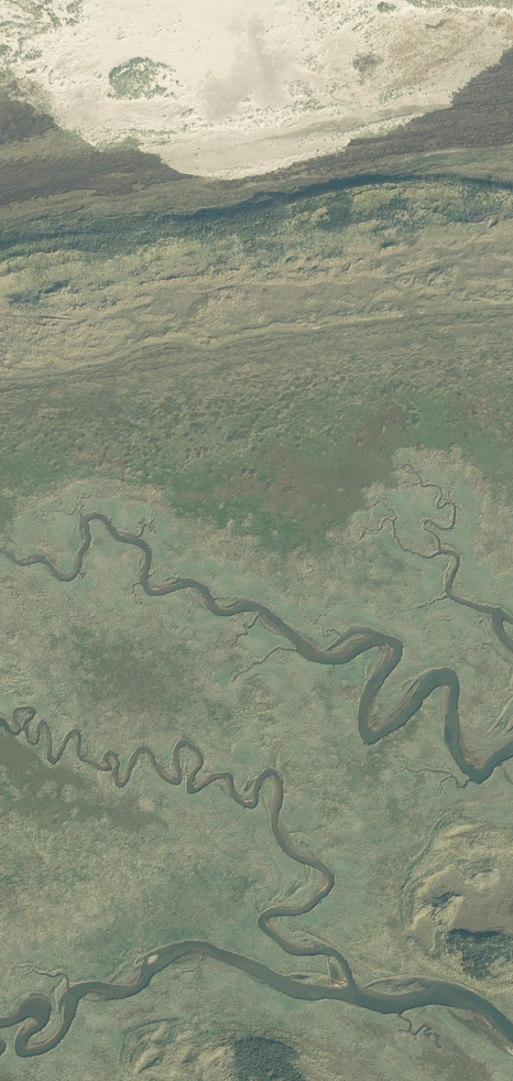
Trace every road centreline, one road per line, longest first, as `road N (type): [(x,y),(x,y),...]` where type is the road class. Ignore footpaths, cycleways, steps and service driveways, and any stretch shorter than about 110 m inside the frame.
road 1 (track): [(512,143),(87,200),(0,219)]
road 2 (track): [(512,311),(0,381)]

